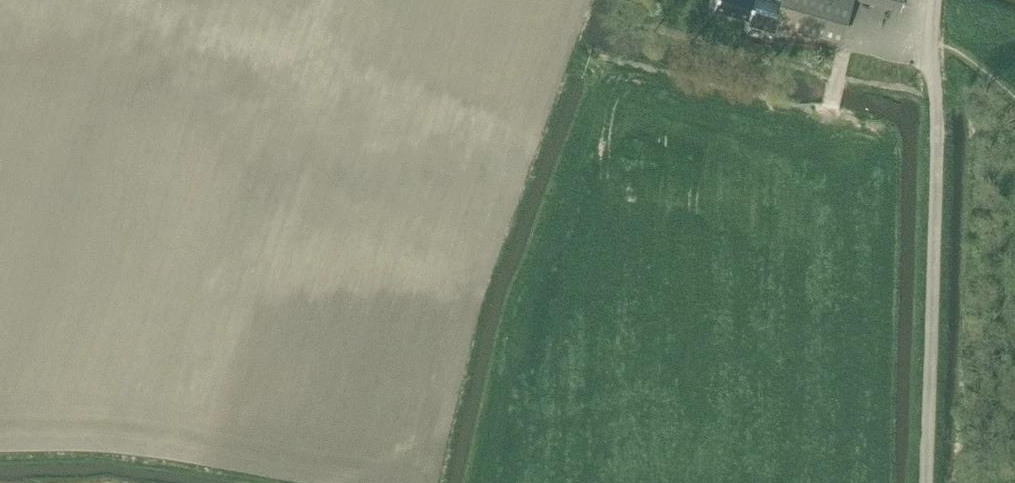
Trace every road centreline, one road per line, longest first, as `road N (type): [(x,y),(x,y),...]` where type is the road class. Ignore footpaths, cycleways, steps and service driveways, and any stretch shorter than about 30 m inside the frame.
road 1 (unclassified): [(934,0),(927,482)]

